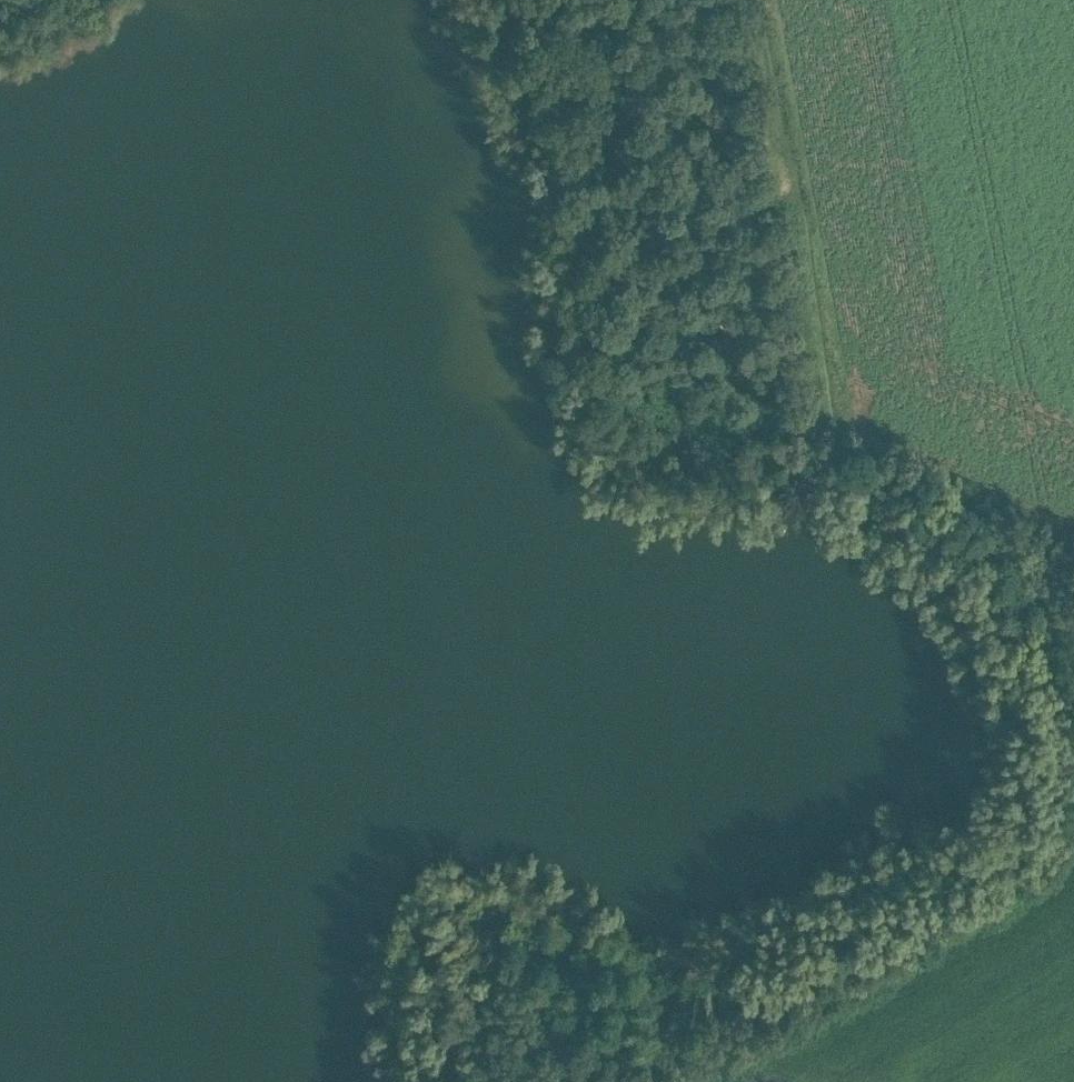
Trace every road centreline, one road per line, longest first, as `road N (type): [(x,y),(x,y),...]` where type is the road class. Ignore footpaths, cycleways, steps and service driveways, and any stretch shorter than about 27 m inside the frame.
road 1 (track): [(816,396),(751,0)]

